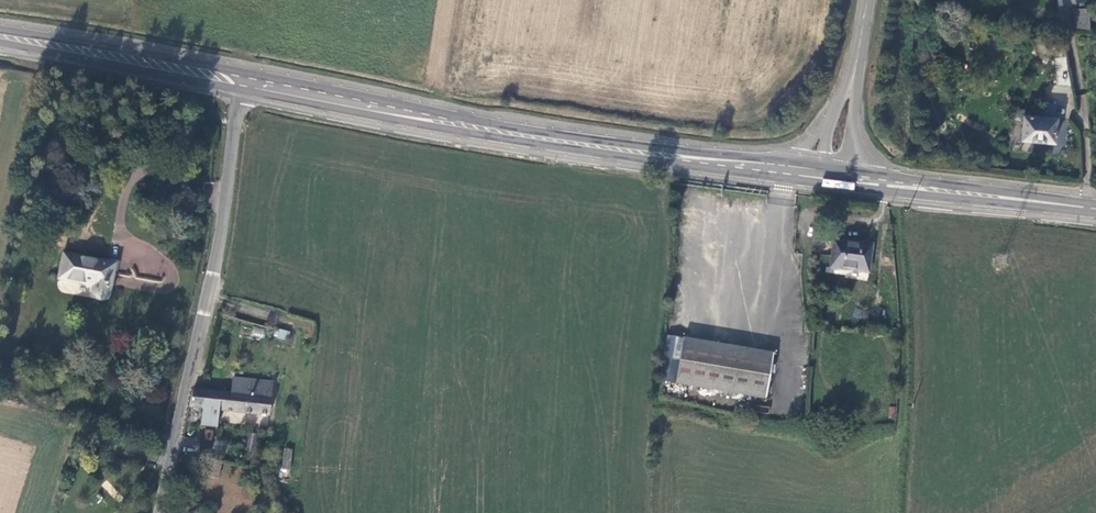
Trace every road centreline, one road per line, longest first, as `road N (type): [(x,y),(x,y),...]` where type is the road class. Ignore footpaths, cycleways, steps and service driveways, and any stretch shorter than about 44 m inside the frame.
road 1 (secondary): [(243,82),(518,135),(783,168)]
road 2 (unclassified): [(160,512),(209,291),(243,82)]
road 3 (secondary): [(0,36),(243,82)]
road 4 (secondary): [(878,181),(1095,209)]

